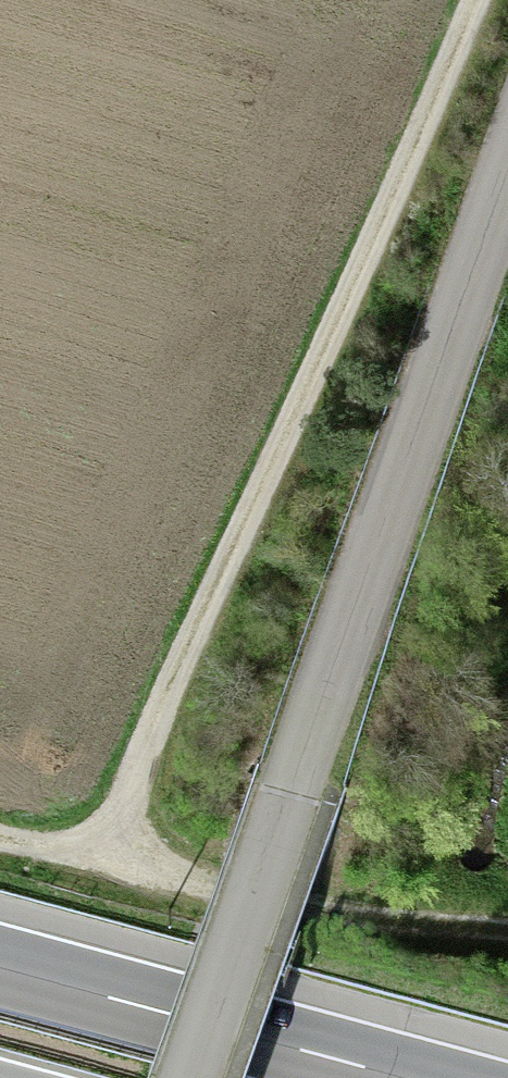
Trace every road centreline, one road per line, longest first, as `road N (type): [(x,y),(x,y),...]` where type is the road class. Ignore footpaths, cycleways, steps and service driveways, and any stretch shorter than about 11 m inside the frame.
road 1 (tertiary): [(507,184),(188,1077)]
road 2 (track): [(106,859),(140,757),(476,0)]
road 3 (motorway): [(411,1077),(0,967)]
road 4 (track): [(106,859),(507,940)]

